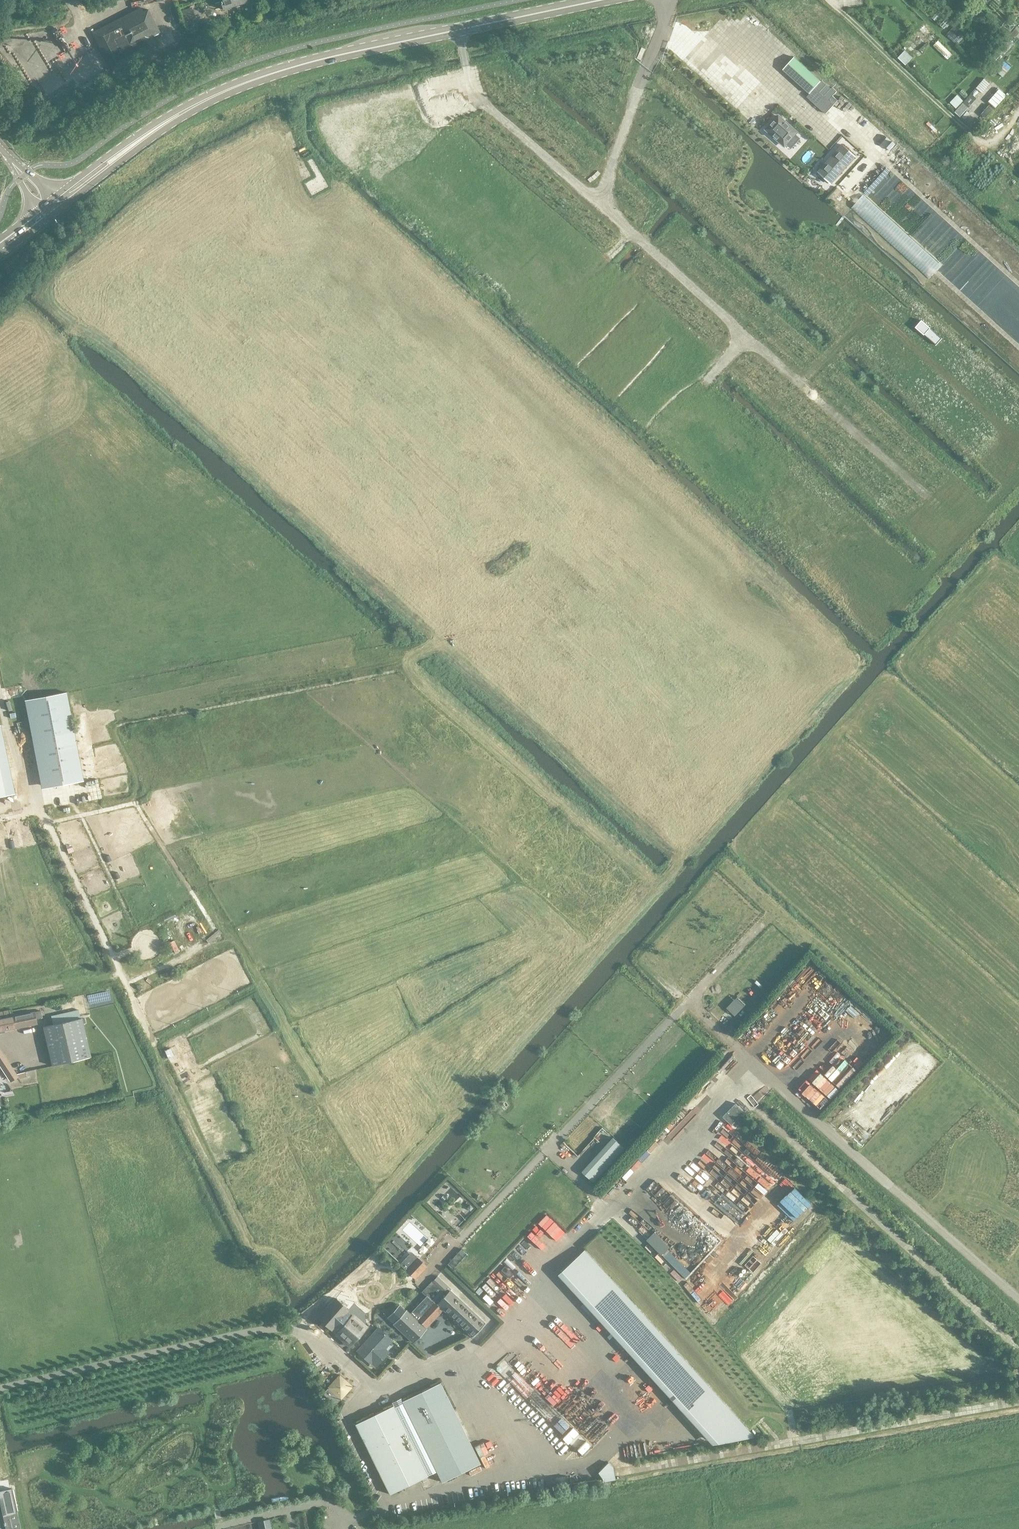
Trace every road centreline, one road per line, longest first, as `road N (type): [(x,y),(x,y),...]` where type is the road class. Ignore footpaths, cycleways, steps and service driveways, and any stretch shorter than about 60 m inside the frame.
road 1 (track): [(684,855),(301,1281),(282,1257),(254,1244),(207,1166),(42,813)]
road 2 (secondary): [(602,0),(332,56),(240,84),(195,106),(49,207)]
road 3 (track): [(1018,1299),(687,1000)]
road 4 (track): [(687,1000),(464,1235),(457,1226)]
road 5 (track): [(598,203),(804,389)]
road 6 (track): [(598,203),(483,103),(458,30)]
road 7 (track): [(666,0),(667,19),(598,203)]
road 8 (track): [(904,474),(804,389),(845,338)]
road 9 (track): [(464,1235),(435,1265),(492,1322),(458,1363)]

